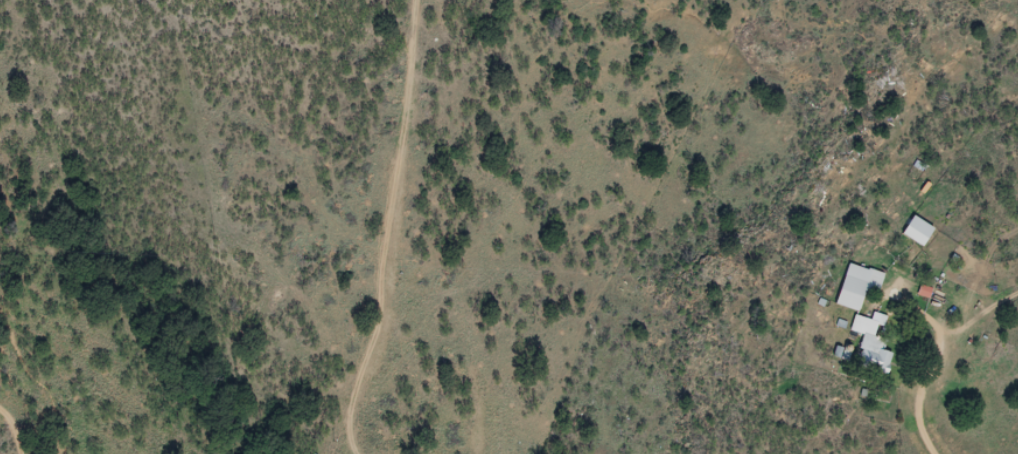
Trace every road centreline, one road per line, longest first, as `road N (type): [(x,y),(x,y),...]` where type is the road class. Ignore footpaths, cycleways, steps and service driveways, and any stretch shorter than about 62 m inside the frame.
road 1 (residential): [(430,0),(350,361),(281,453)]

